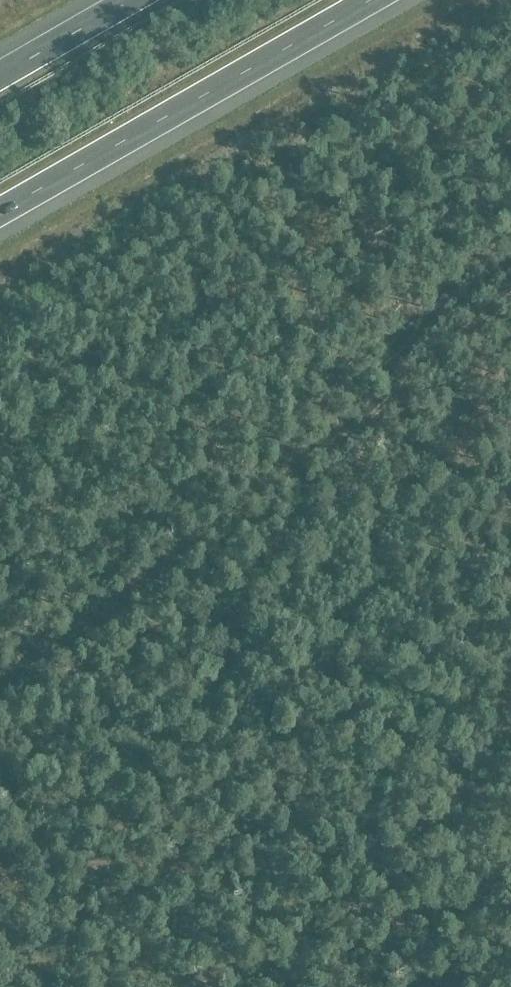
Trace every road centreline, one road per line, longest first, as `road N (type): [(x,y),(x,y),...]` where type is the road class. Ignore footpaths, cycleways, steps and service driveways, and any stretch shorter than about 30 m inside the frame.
road 1 (motorway): [(0,213),(374,0)]
road 2 (motorway): [(133,0),(0,76)]

